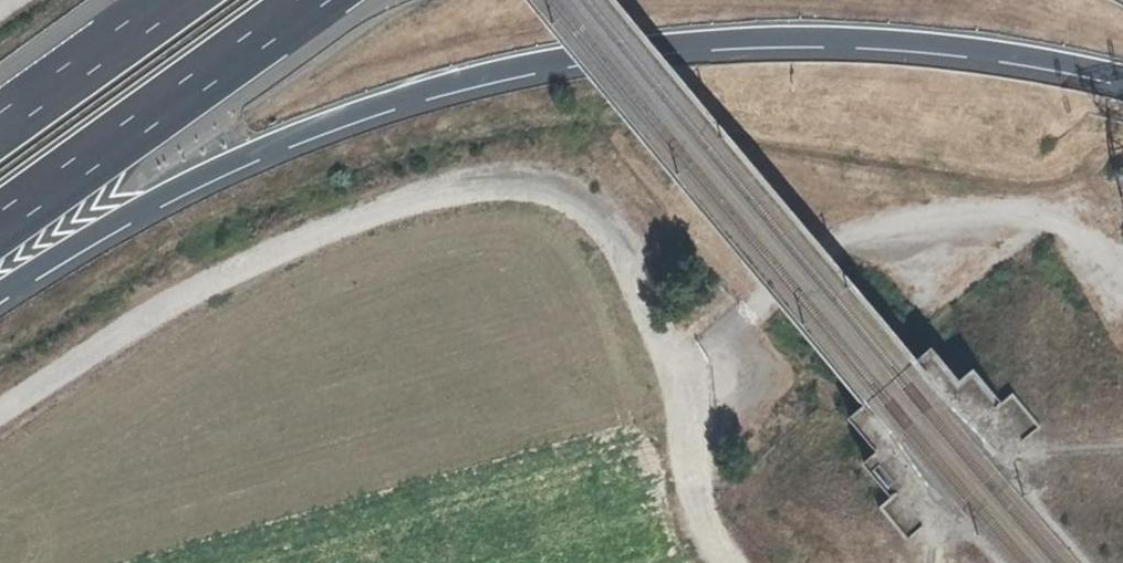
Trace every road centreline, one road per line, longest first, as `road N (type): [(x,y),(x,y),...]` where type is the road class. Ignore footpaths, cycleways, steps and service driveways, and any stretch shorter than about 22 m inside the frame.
road 1 (motorway): [(0,298),(99,235),(301,139),(518,72),(684,46),(786,41),(907,44),(1028,58),(1122,80)]
road 2 (track): [(725,562),(699,516),(684,380),(605,214),(549,180),(454,185),(160,307),(0,421)]
road 3 (motorway): [(0,221),(309,0)]
road 4 (motorway): [(172,0),(0,126)]

